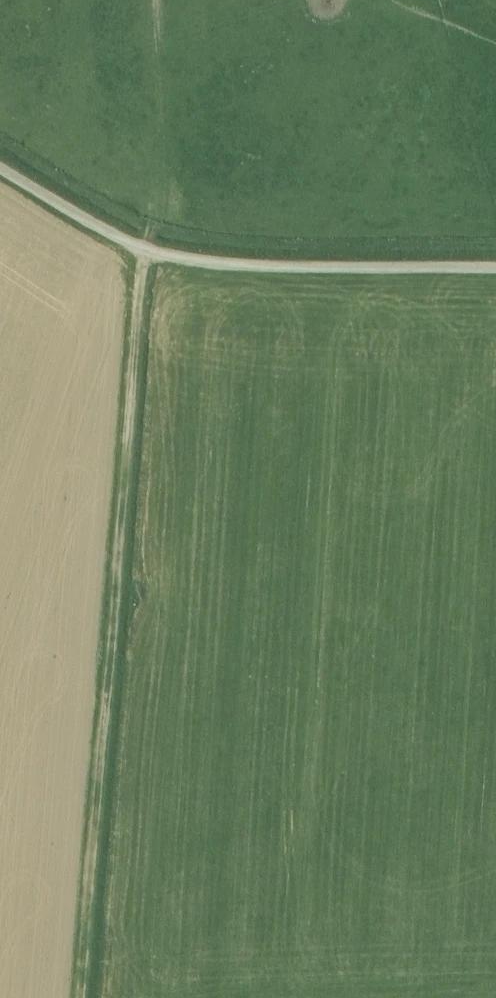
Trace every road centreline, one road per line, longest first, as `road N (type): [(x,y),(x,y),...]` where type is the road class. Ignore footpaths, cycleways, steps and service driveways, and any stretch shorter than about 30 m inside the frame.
road 1 (residential): [(0,168),(88,223),(168,258),(287,269),(495,270)]

